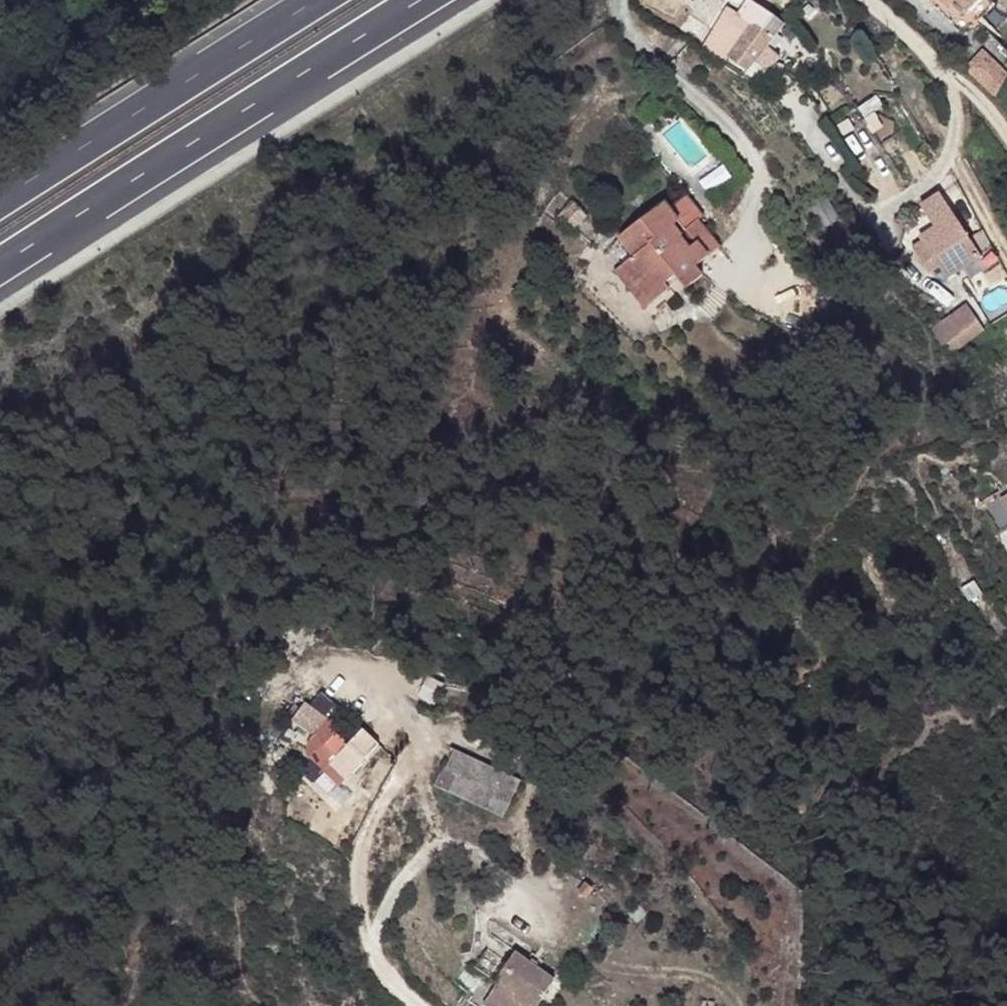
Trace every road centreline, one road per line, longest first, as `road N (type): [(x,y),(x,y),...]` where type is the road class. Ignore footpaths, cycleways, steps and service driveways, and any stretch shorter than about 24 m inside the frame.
road 1 (motorway): [(0,265),(420,0)]
road 2 (motorway): [(317,0),(0,201)]
road 3 (residential): [(430,738),(369,830),(356,867),(388,979),(418,1005)]
road 4 (track): [(1006,134),(973,93),(861,0)]

